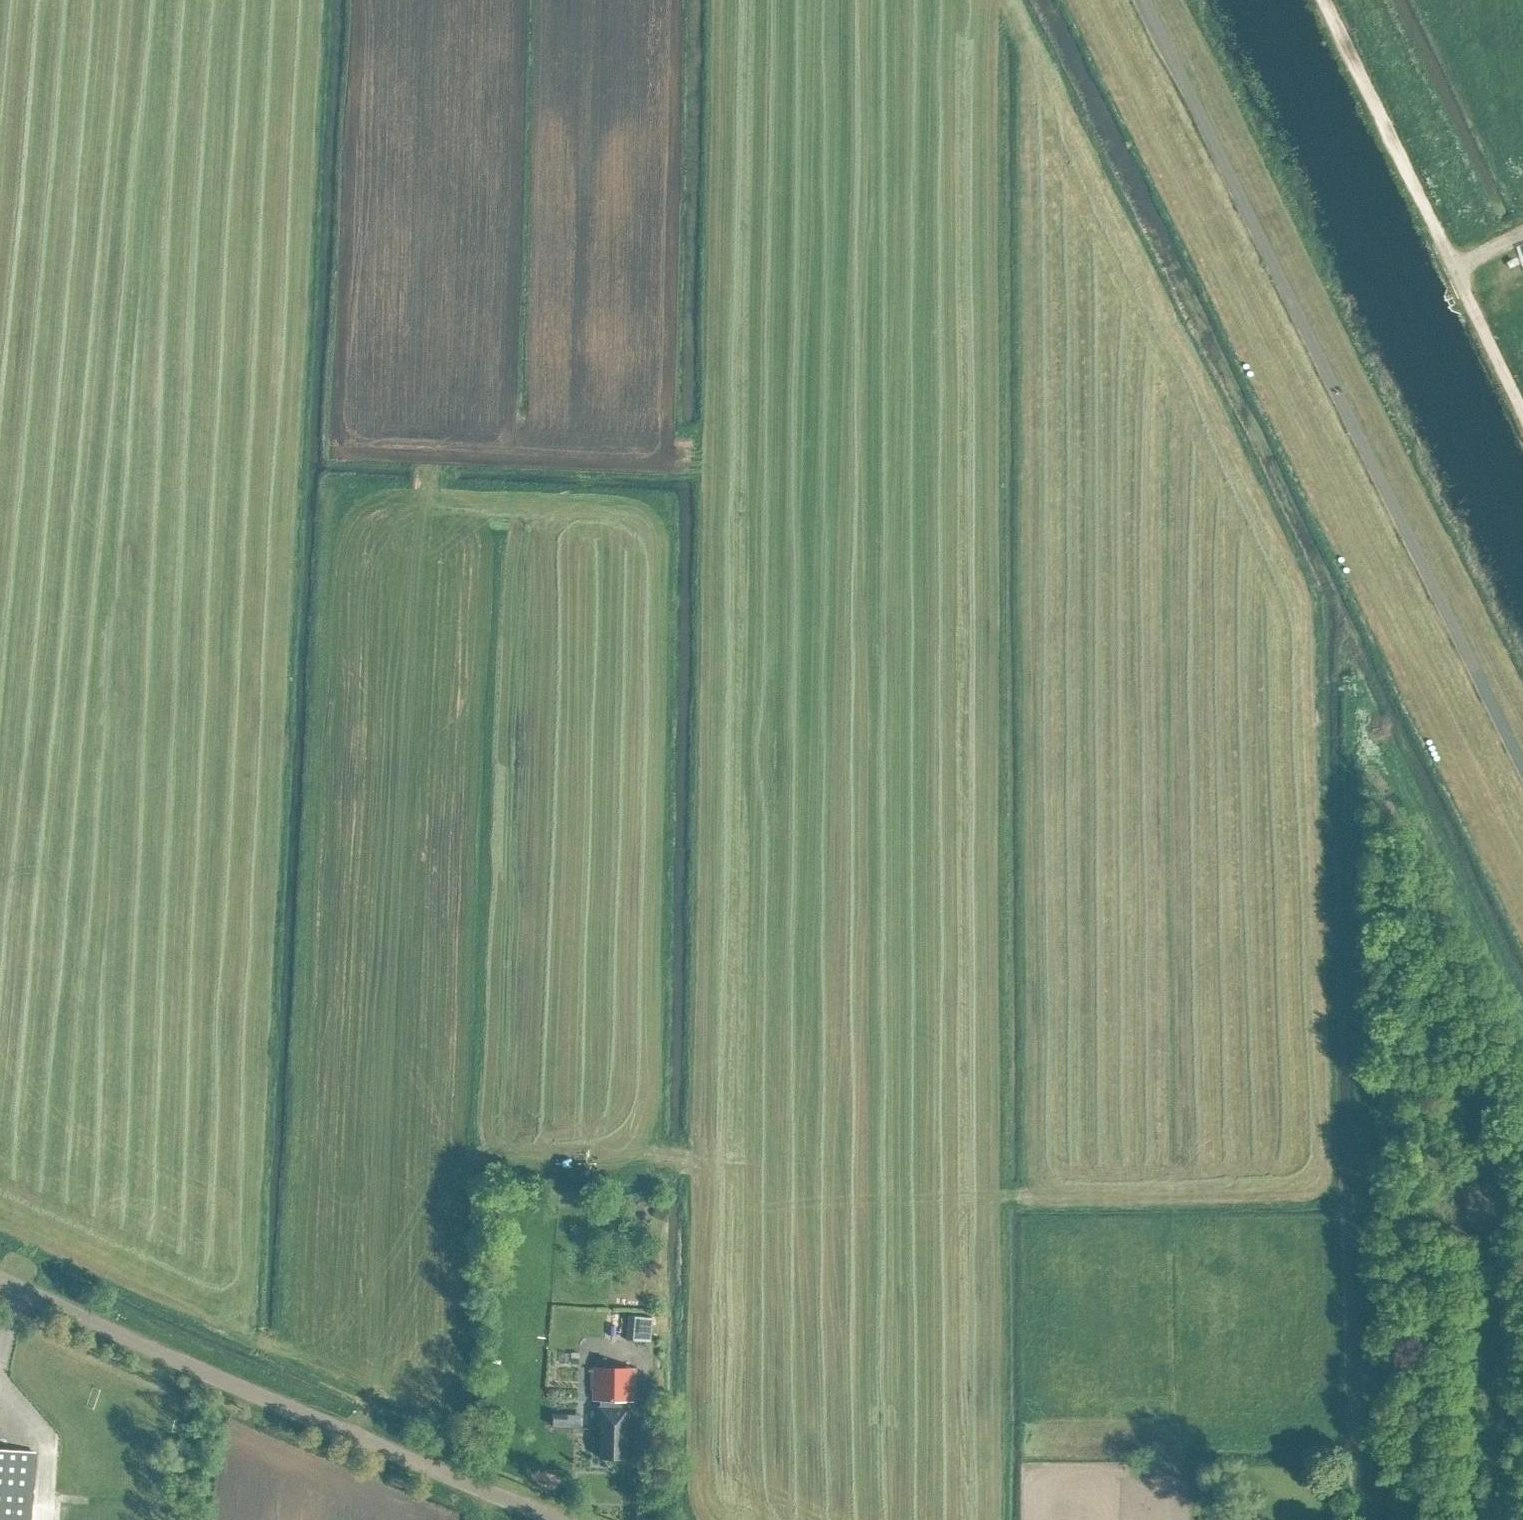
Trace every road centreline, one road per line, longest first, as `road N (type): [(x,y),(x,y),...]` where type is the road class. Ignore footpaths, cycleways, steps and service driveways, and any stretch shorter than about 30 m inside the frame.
road 1 (unclassified): [(1522,780),(1136,0)]
road 2 (unclassified): [(560,1519),(0,1278)]
road 3 (track): [(1522,409),(1324,0)]

